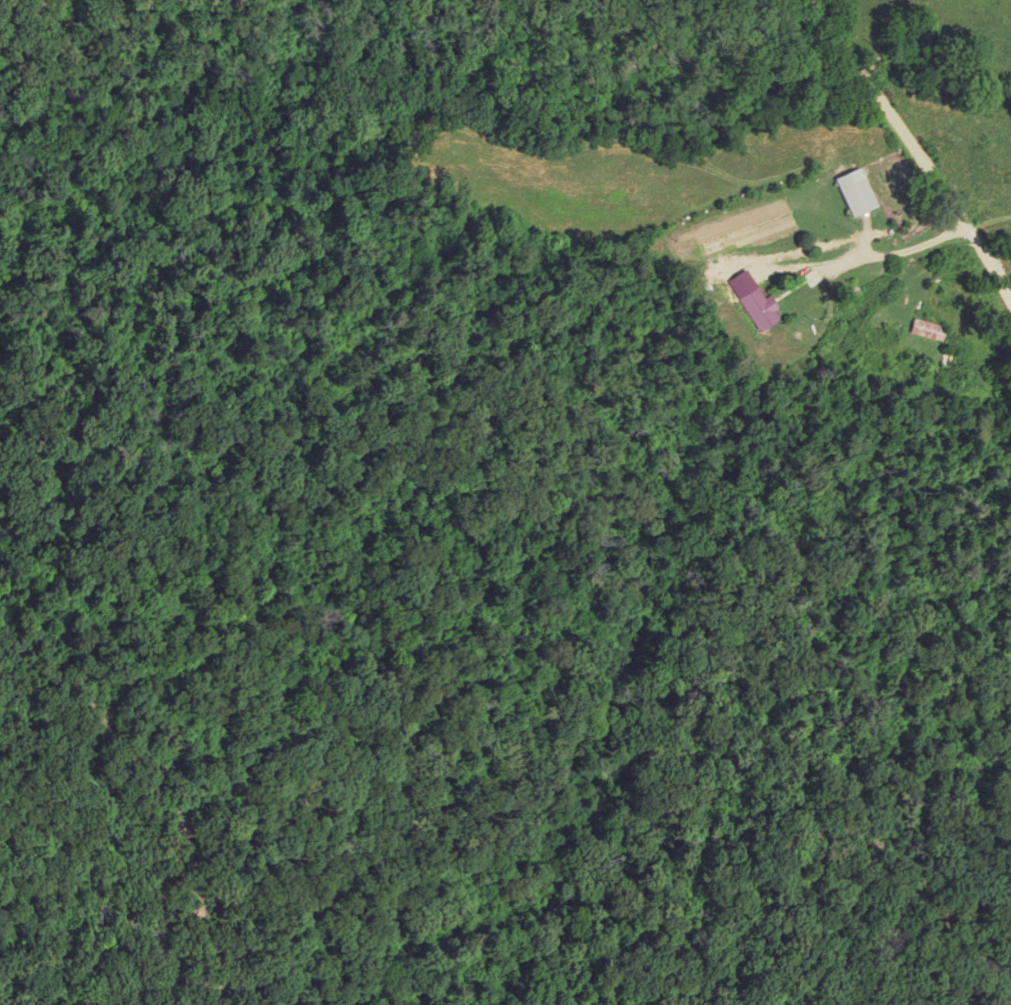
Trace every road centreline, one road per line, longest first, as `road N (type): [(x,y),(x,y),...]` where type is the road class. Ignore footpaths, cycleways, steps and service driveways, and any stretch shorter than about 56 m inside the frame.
road 1 (residential): [(1010,302),(836,0)]

